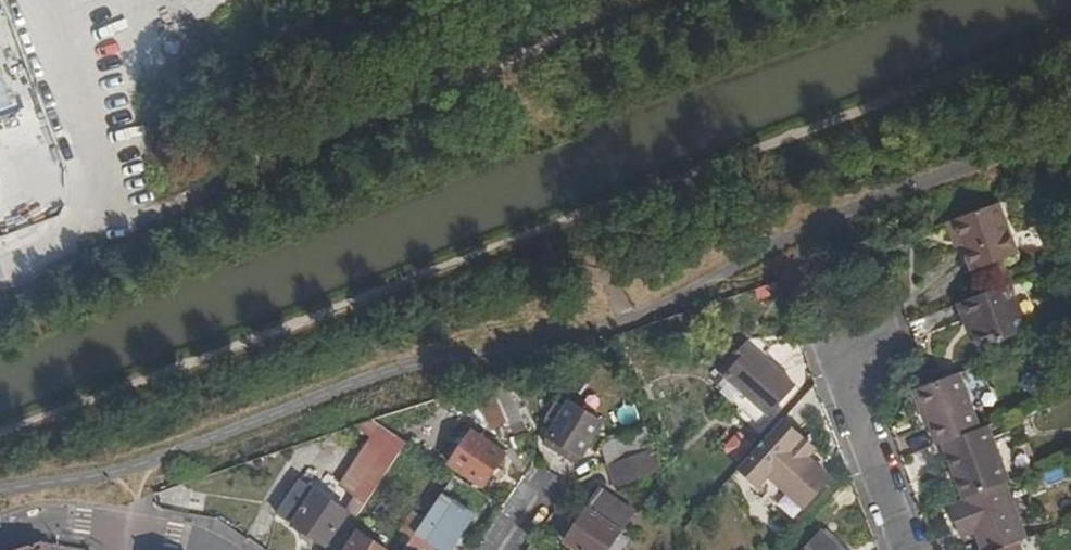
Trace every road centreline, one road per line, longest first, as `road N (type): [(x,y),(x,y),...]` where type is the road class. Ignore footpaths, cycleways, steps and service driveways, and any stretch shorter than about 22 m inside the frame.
road 1 (residential): [(890,336),(856,364),(852,410),(905,549)]
road 2 (residential): [(0,529),(53,517),(130,528)]

